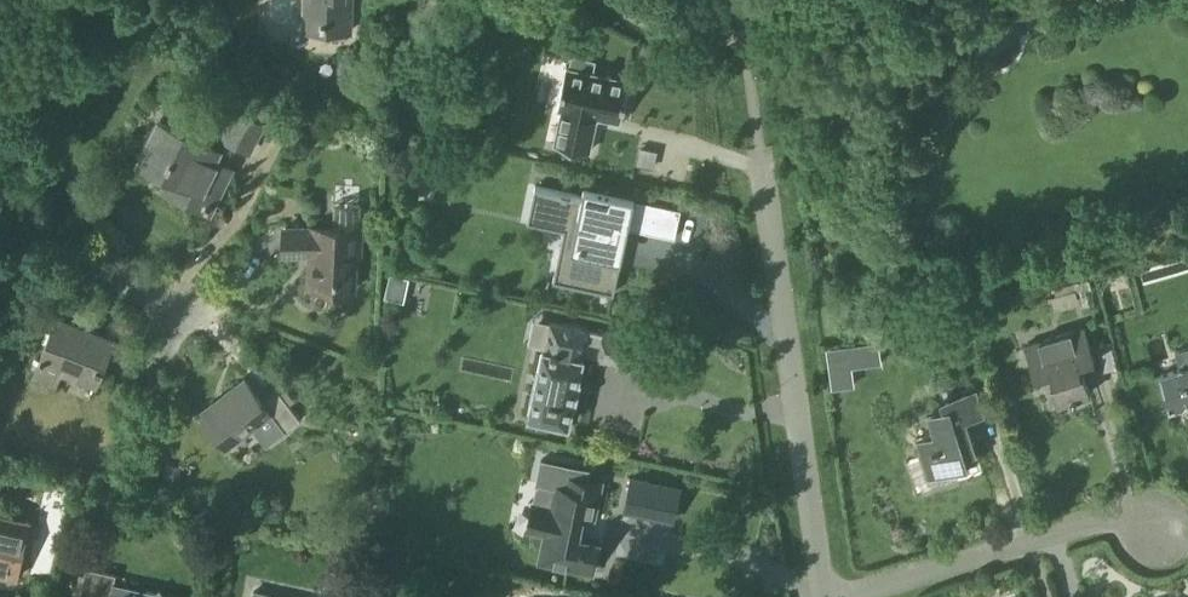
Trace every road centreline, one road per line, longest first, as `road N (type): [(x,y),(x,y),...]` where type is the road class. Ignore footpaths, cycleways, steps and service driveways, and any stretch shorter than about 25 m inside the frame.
road 1 (residential): [(825,596),(759,157)]
road 2 (residential): [(844,596),(1121,515),(1158,534)]

